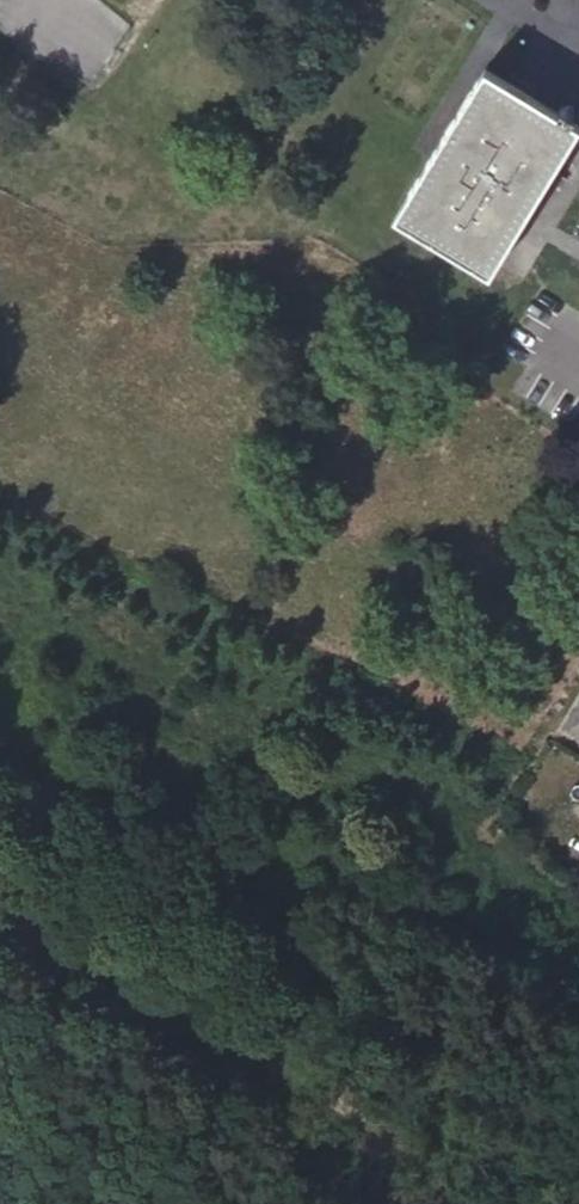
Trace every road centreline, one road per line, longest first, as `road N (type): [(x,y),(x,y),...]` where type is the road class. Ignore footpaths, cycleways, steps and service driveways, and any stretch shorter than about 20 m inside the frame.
road 1 (track): [(475,1203),(391,1133),(273,1061),(0,919)]

